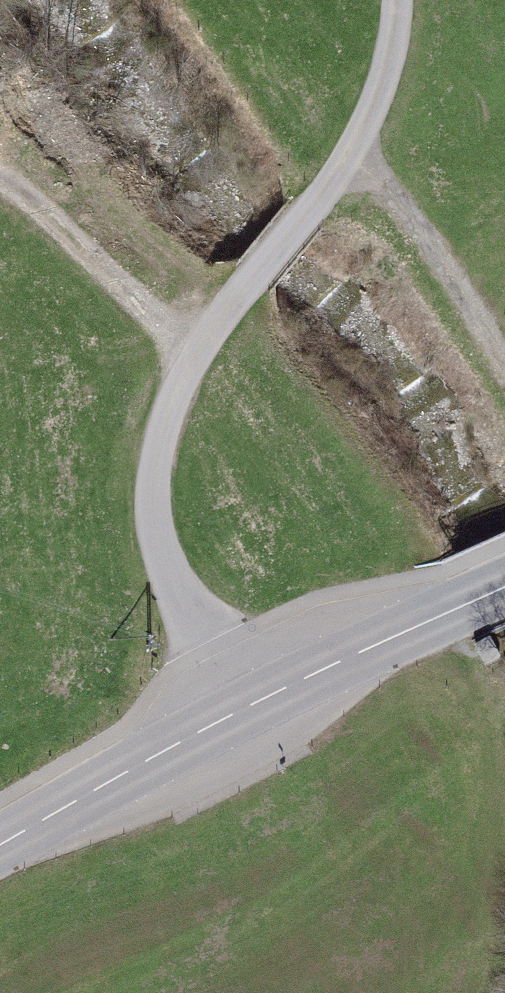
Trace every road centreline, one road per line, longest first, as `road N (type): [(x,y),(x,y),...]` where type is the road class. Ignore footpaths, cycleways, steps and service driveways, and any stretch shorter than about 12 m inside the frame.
road 1 (unclassified): [(229,714),(166,563),(157,485),(163,429),(191,365),(263,283),(382,112),(407,0)]
road 2 (secondary): [(504,587),(229,714)]
road 3 (track): [(191,365),(77,240),(0,178)]
road 4 (secondary): [(229,714),(0,842)]

